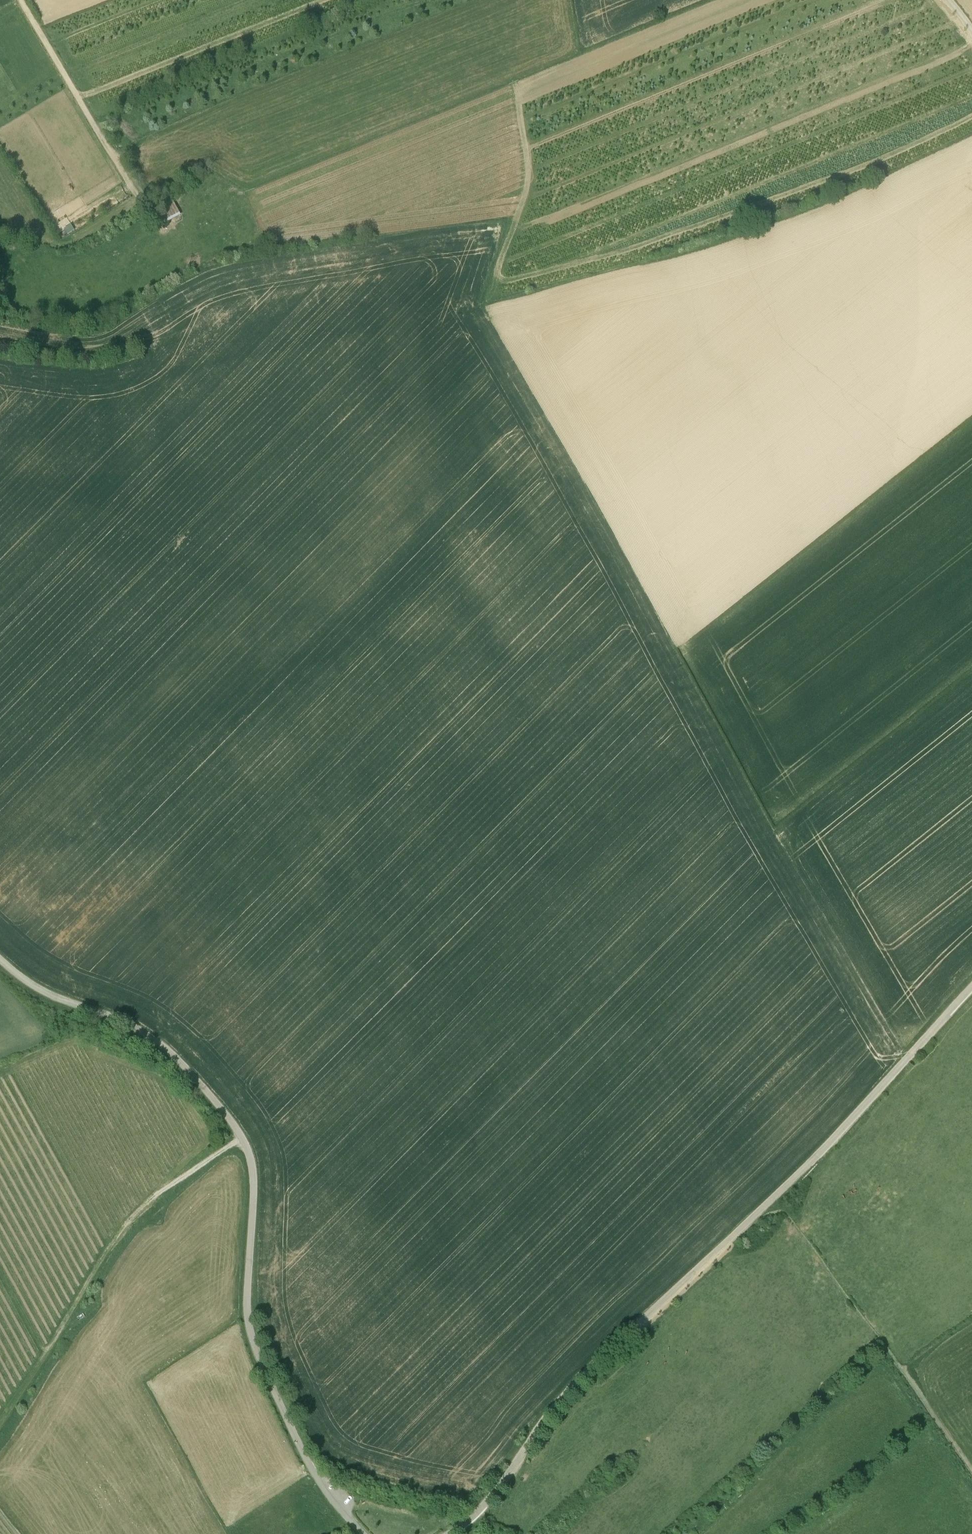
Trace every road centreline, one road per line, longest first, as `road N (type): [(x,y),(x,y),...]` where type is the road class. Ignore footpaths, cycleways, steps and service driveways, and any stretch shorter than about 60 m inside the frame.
road 1 (unclassified): [(450,1533),(488,1500),(572,1388),(796,1177),(971,987)]
road 2 (unclassified): [(363,1533),(310,1464),(252,1340),(254,1177),(239,1133),(150,1035),(48,992),(0,959)]
road 3 (track): [(161,233),(22,0)]
road 4 (track): [(904,1363),(971,1469)]

